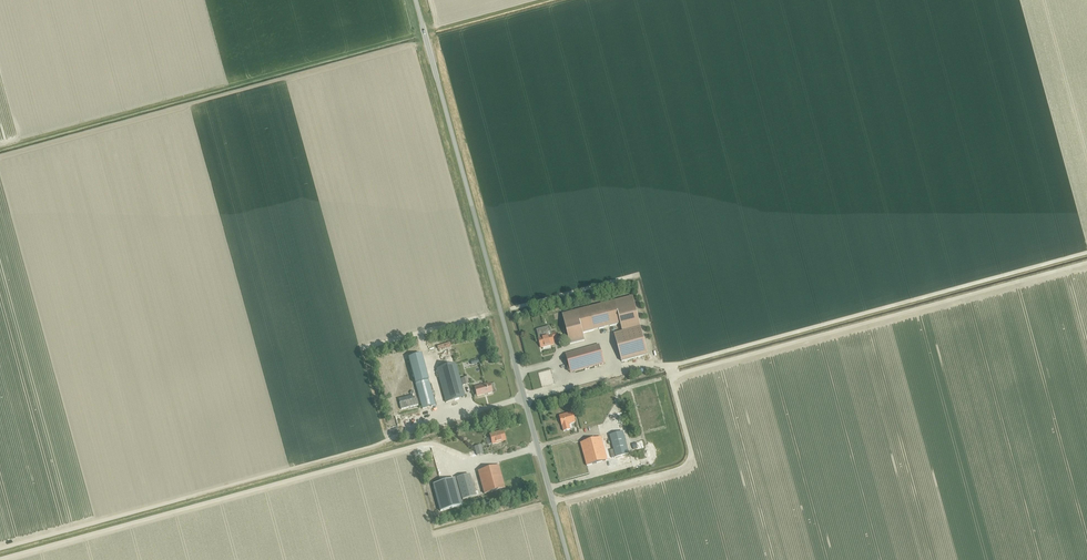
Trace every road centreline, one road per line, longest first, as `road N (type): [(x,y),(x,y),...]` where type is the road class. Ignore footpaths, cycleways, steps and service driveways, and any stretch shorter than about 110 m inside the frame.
road 1 (unclassified): [(569,559),(415,0)]

